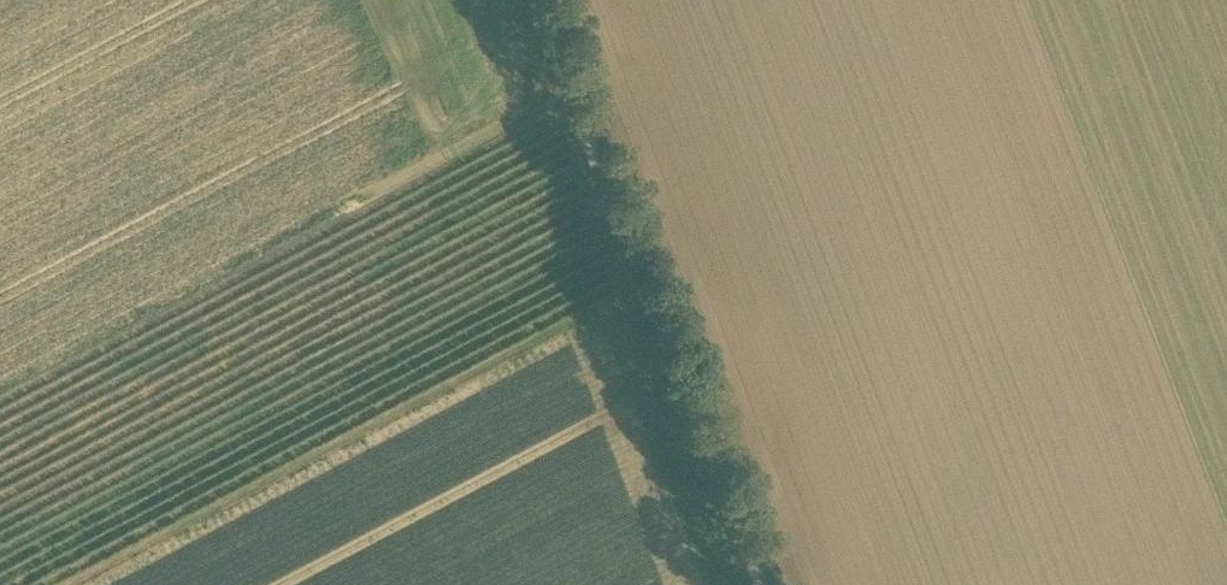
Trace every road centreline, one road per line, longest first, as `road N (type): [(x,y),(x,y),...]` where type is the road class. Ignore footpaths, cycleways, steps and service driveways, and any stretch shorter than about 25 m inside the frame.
road 1 (track): [(535,0),(761,584)]

